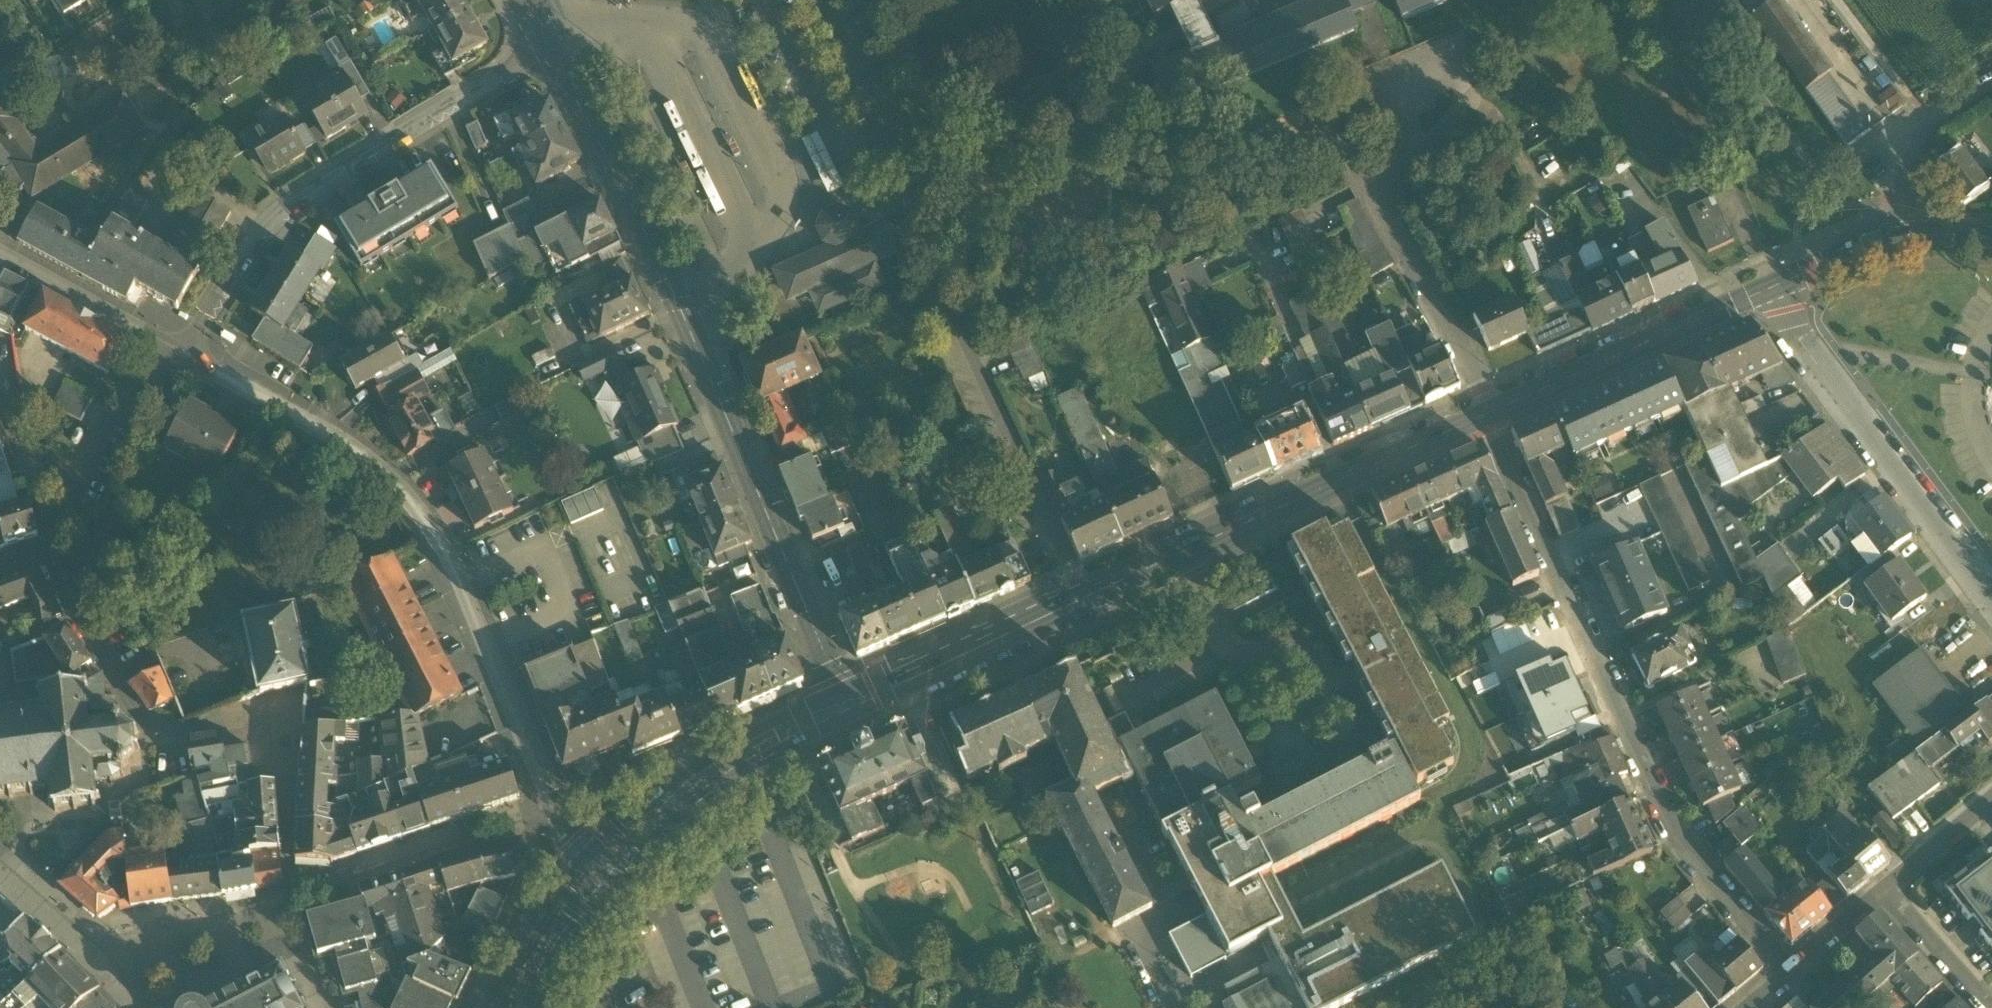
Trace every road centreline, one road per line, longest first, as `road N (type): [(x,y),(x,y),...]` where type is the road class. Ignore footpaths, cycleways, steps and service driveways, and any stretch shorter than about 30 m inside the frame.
road 1 (residential): [(849,704),(697,356),(548,54)]
road 2 (residential): [(602,855),(547,810),(453,567),(384,465),(168,343)]
road 3 (secondary): [(1487,413),(849,704)]
road 4 (residential): [(1487,413),(1678,840),(1784,968)]
road 5 (residential): [(548,54),(318,191),(268,230),(168,343)]
road 6 (residential): [(1766,291),(1991,593)]
road 7 (secondary): [(1766,291),(1487,413)]
road 8 (secondary): [(849,704),(729,762),(602,855)]
road 9 (residential): [(168,343),(110,425),(44,555)]
road 10 (residential): [(0,252),(168,343)]
road 11 (secondary): [(602,855),(508,1007)]
road 12 (residential): [(44,555),(128,694)]
road 13 (residential): [(1885,886),(1990,1007)]
road 14 (residential): [(1839,0),(1928,118)]
road 15 (residential): [(1885,886),(1991,797)]
road 16 (residential): [(1886,242),(1928,118)]
road 17 (residential): [(1784,968),(1885,886)]
road 18 (secondary): [(1886,242),(1766,291)]

